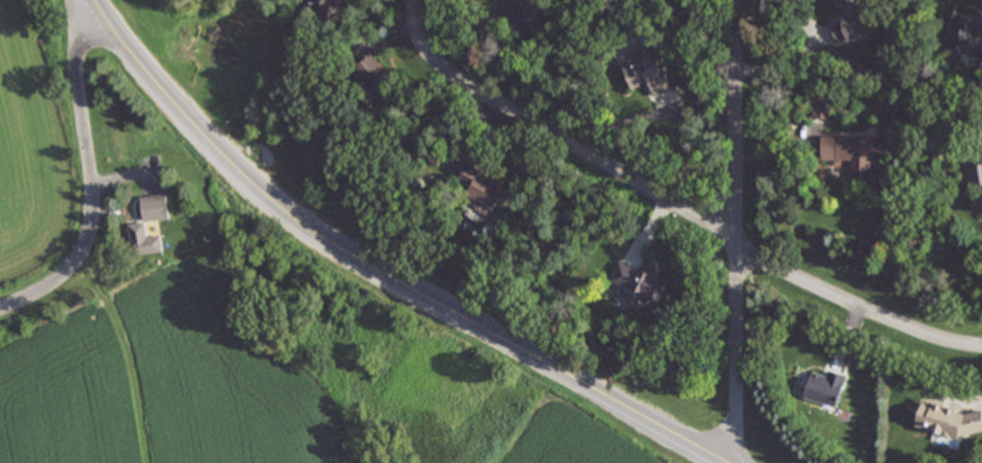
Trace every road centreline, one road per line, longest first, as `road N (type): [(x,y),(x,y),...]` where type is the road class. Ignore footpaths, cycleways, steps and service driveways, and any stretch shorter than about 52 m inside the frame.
road 1 (primary): [(721,462),(285,213),(160,87),(91,0)]
road 2 (residential): [(981,358),(897,335),(442,69),(418,46),(414,0)]
road 3 (residential): [(727,462),(737,419),(738,0)]
road 4 (residential): [(82,0),(92,247),(67,287),(0,324)]

